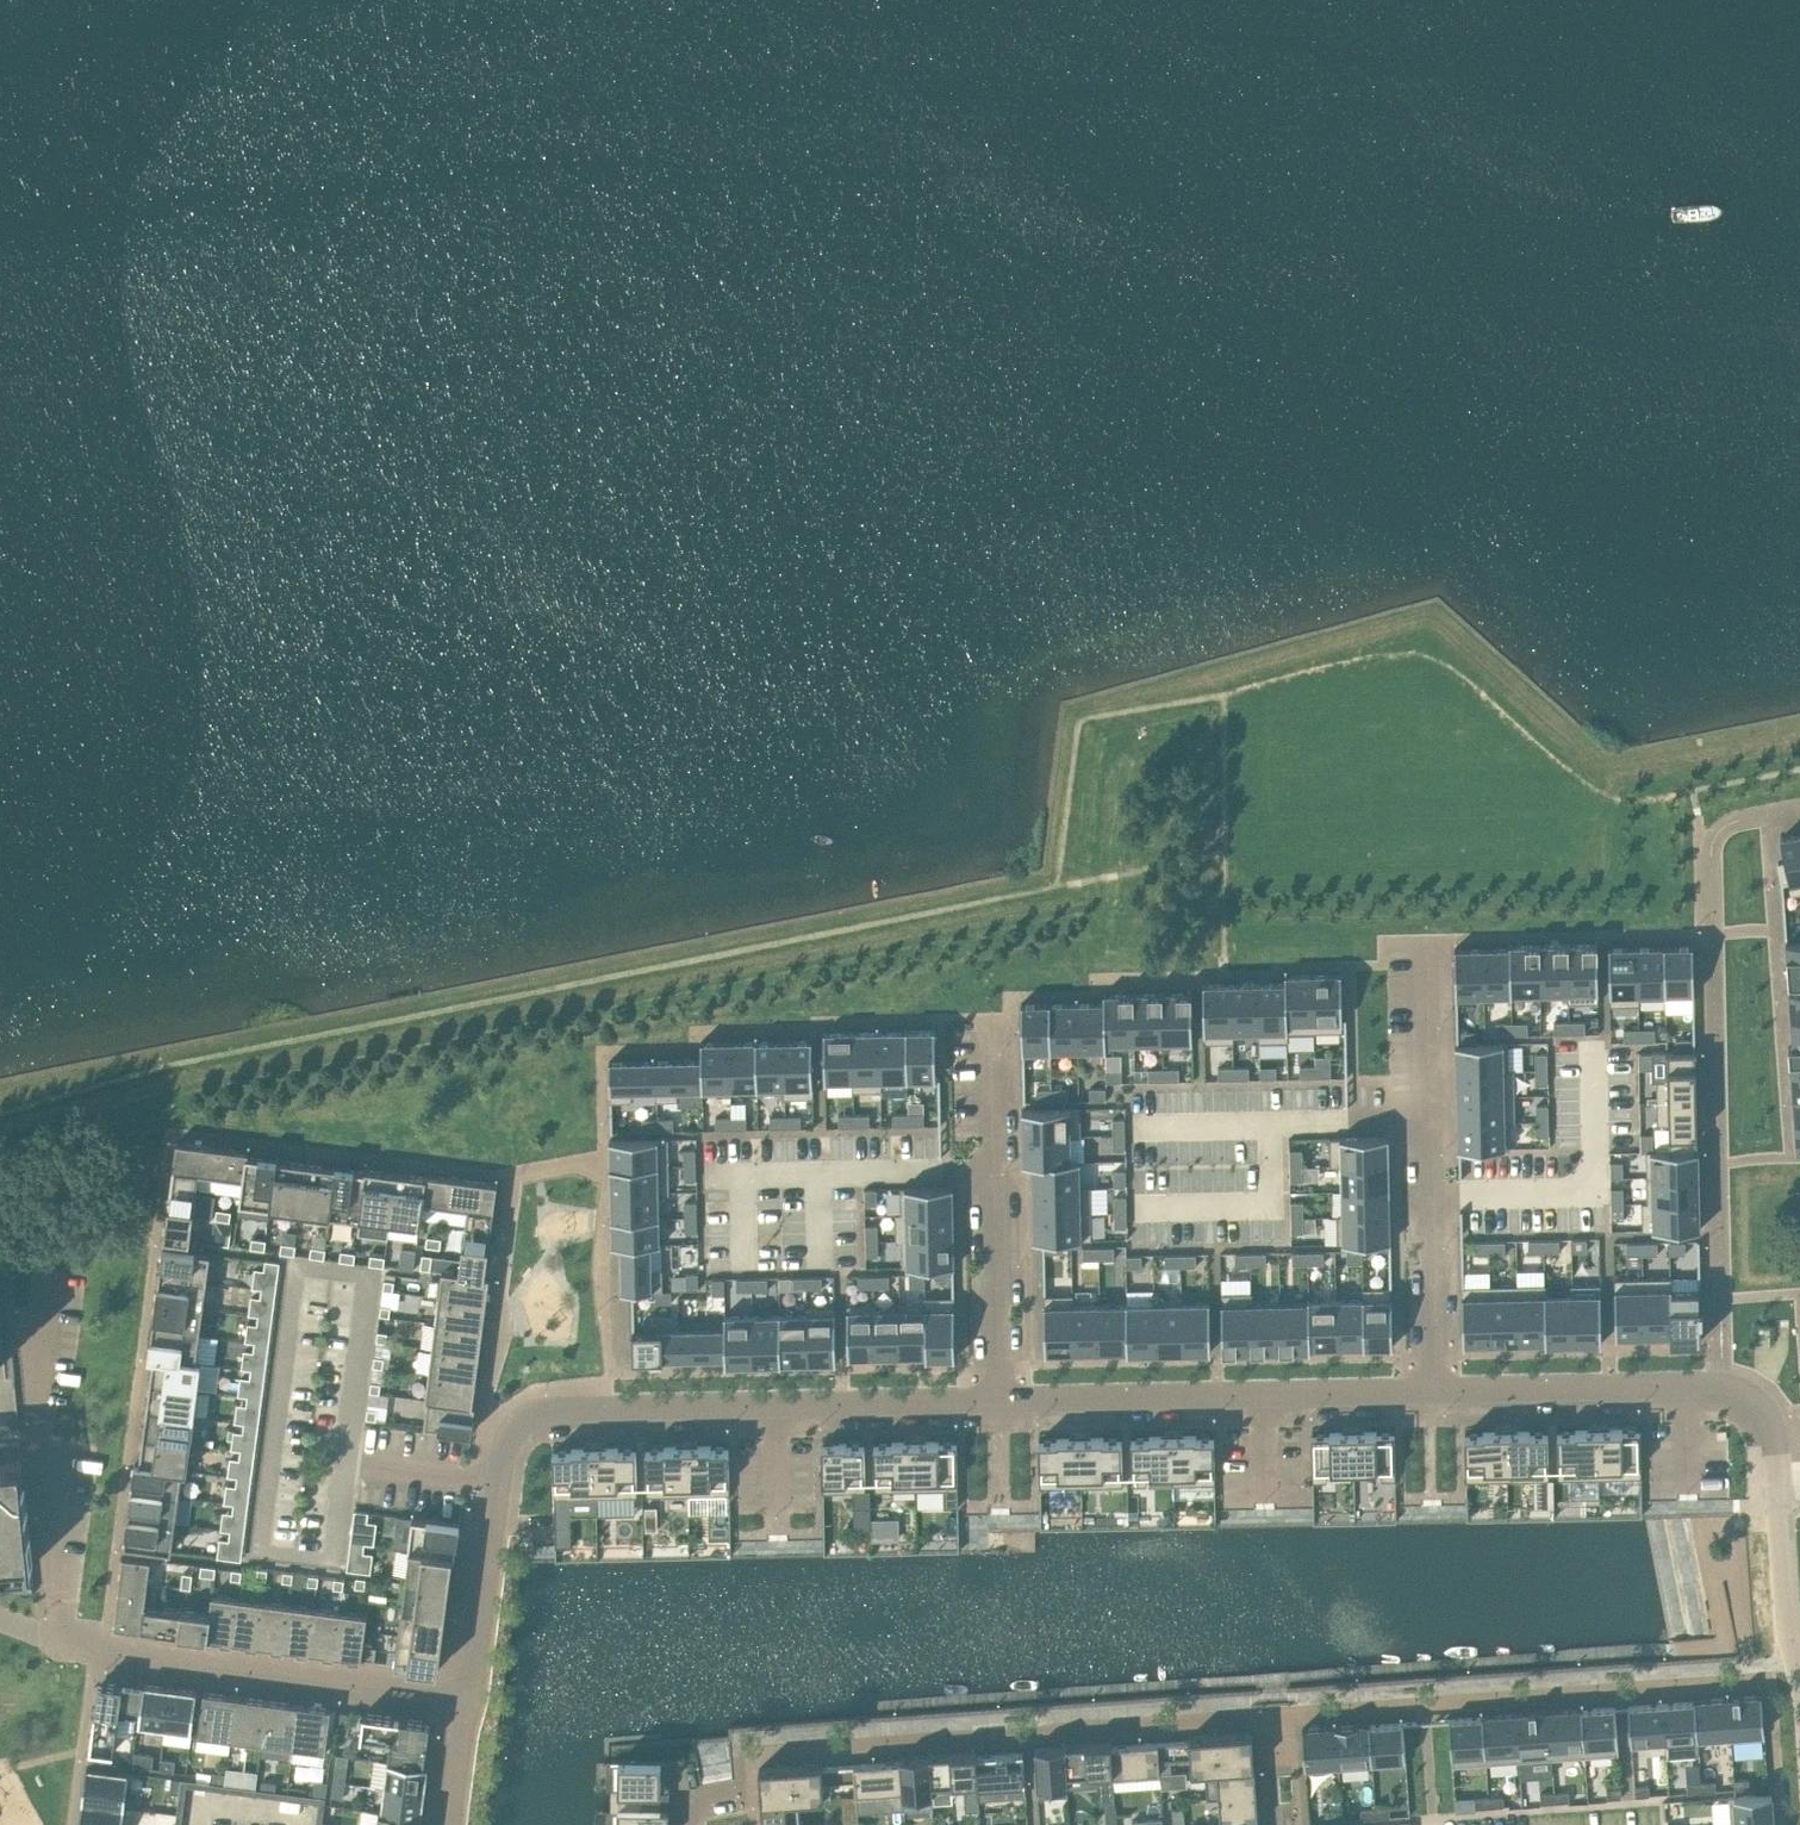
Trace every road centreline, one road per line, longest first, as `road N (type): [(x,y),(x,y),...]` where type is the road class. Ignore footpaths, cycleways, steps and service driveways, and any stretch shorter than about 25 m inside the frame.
road 1 (residential): [(469,1700),(98,1648),(62,1633),(33,1329),(47,1282)]
road 2 (residential): [(998,1400),(579,1409),(532,1418),(510,1439),(469,1700)]
road 3 (residential): [(1422,942),(1436,1390)]
road 4 (residential): [(1436,1390),(998,1400)]
road 5 (residential): [(1778,1493),(1774,1429),(1743,1391),(1704,1384),(1436,1390)]
road 6 (residential): [(989,1018),(998,1400)]
road 7 (residential): [(1799,1677),(1778,1493)]
road 8 (residential): [(469,1700),(451,1824)]

